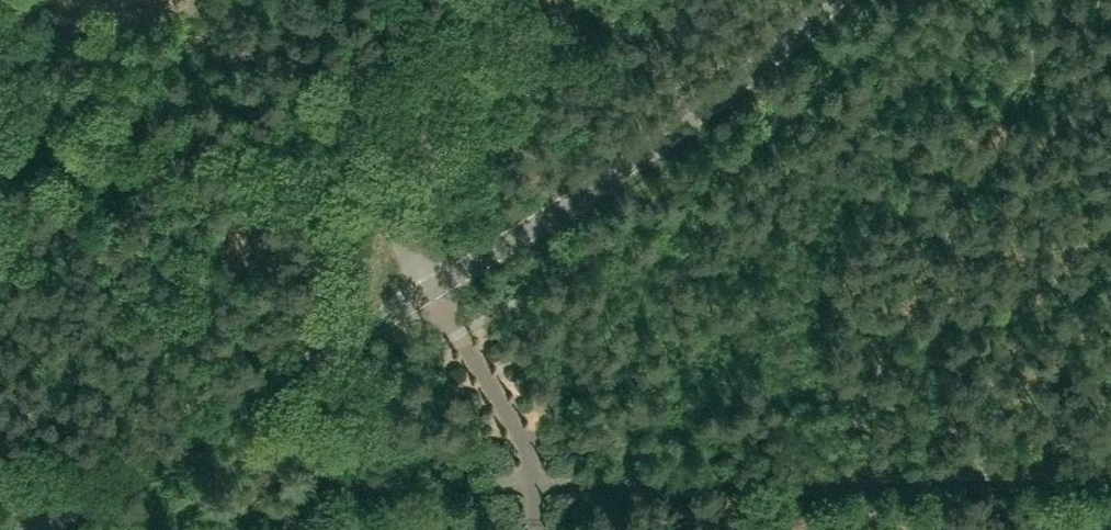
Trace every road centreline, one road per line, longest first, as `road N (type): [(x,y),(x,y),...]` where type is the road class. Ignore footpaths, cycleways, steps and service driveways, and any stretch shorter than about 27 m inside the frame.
road 1 (track): [(278,529),(310,489),(343,480),(467,489),(533,480),(823,478)]
road 2 (tertiary): [(431,290),(593,188),(829,0)]
road 3 (tertiary): [(37,529),(431,290)]
road 4 (unclassified): [(431,290),(392,226),(380,187),(384,166),(440,70),(498,0)]
road 5 (track): [(823,478),(1110,474)]

